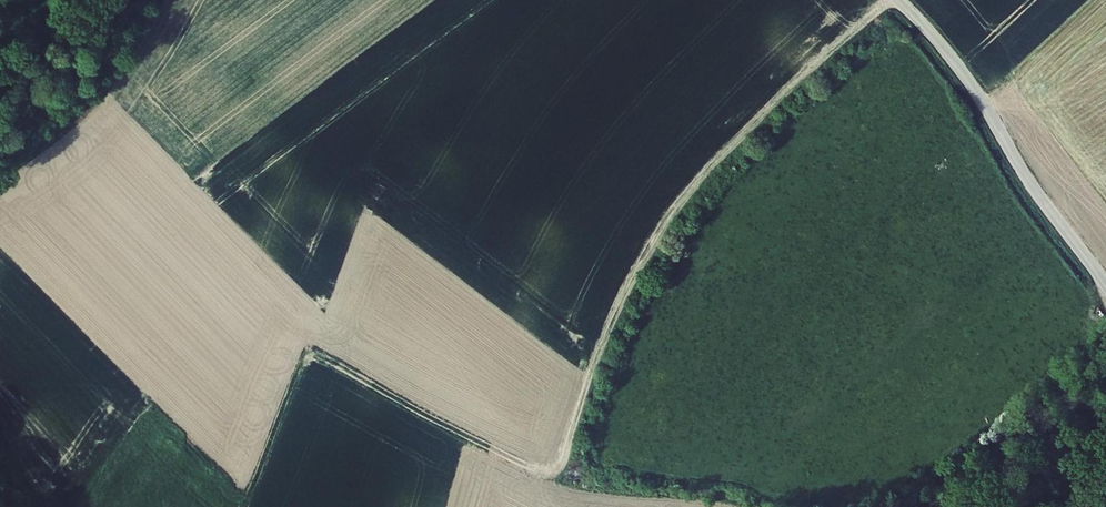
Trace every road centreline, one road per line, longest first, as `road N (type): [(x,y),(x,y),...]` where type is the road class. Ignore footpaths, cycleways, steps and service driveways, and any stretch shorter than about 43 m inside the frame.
road 1 (residential): [(897,0),(964,76),(1030,186),(1105,285)]

